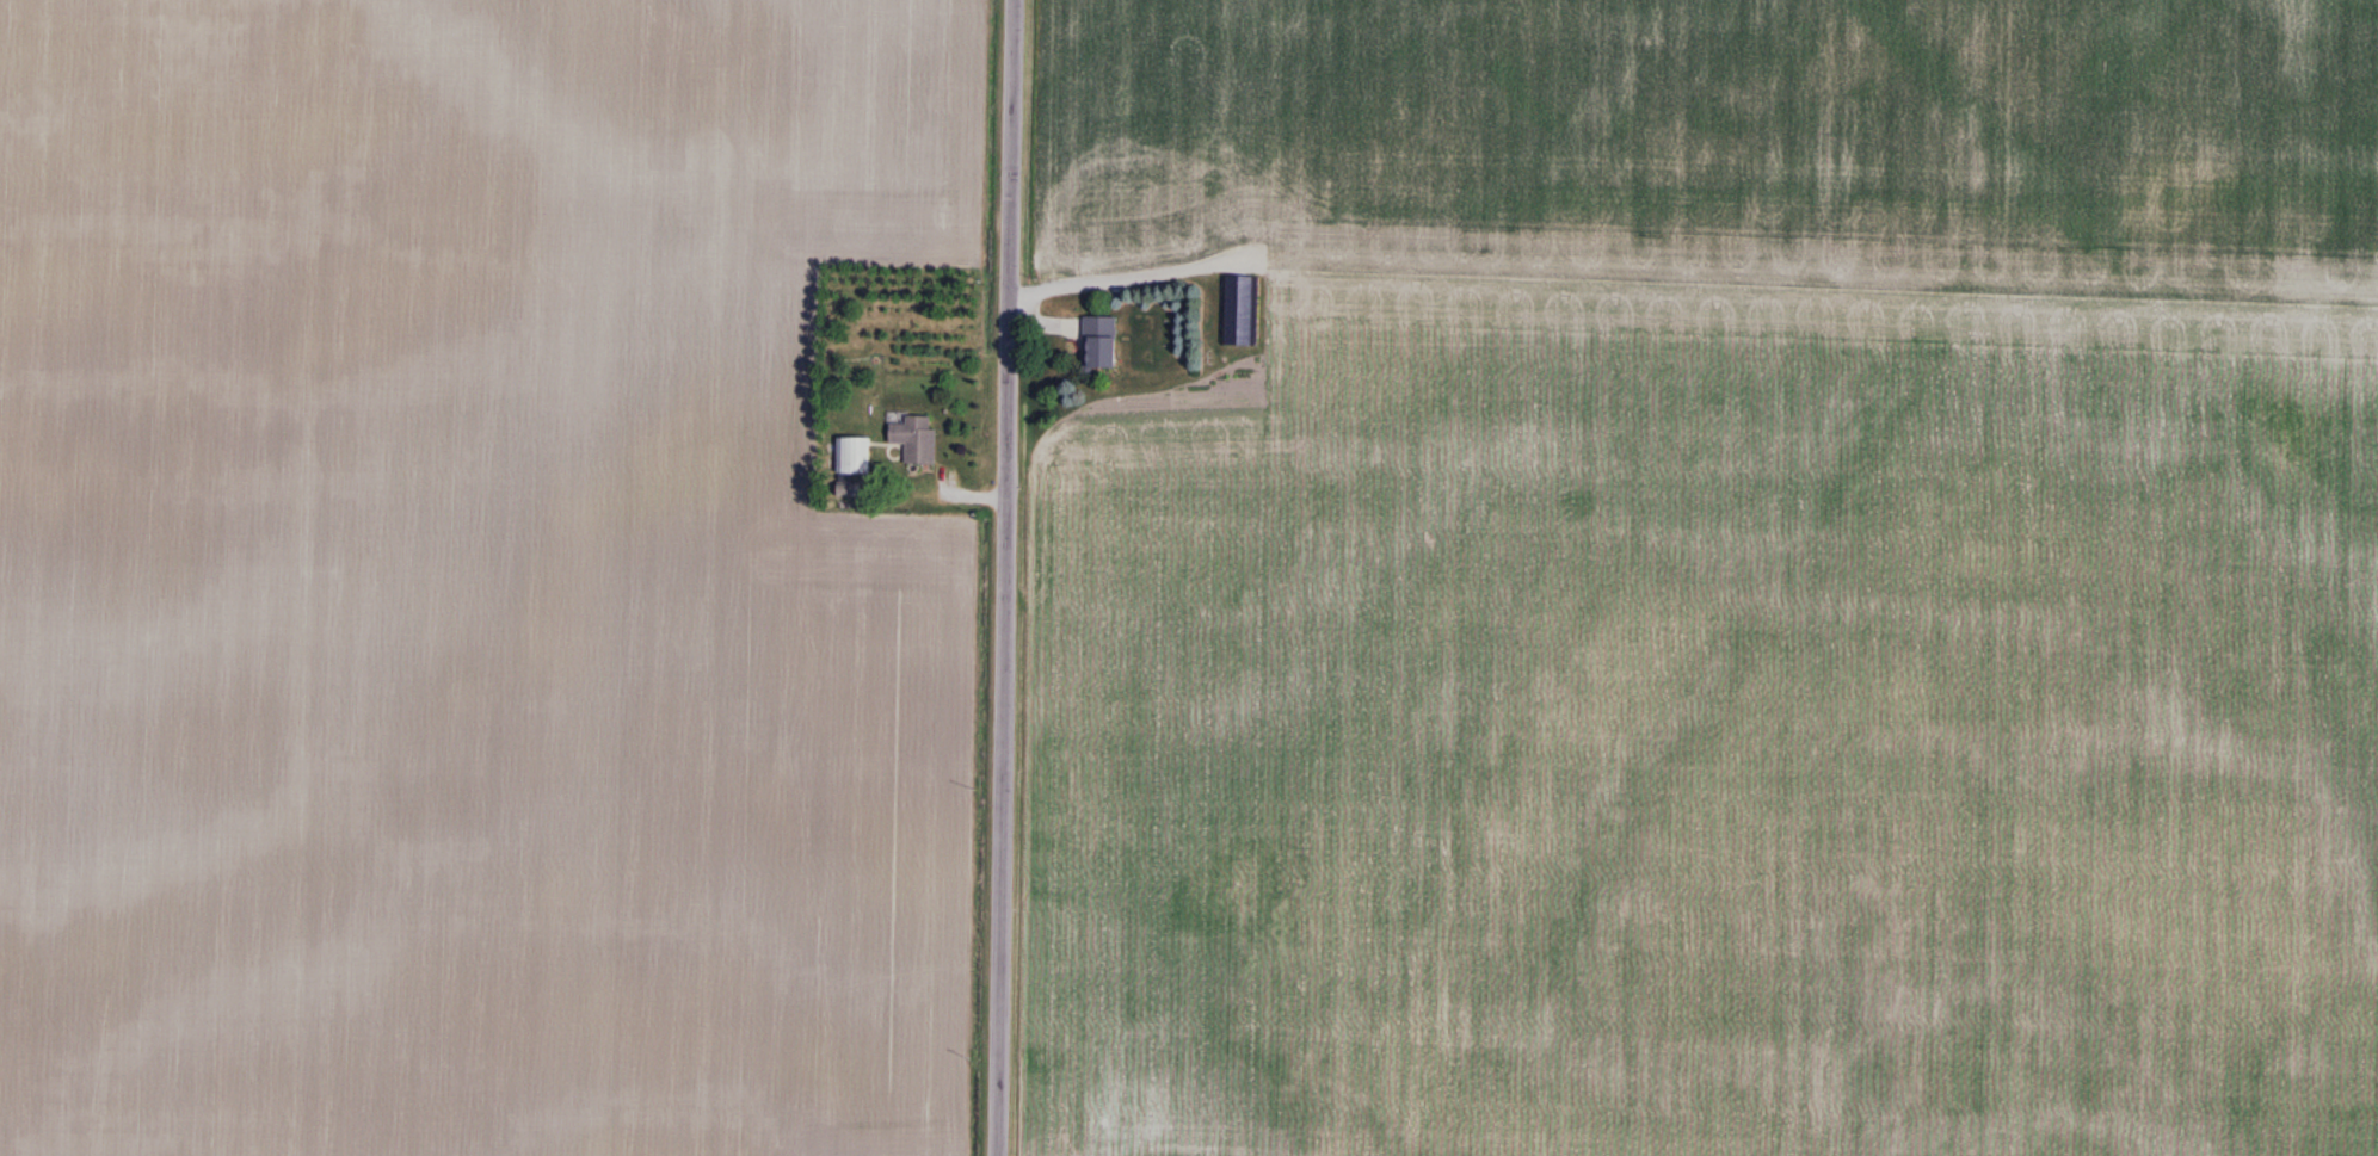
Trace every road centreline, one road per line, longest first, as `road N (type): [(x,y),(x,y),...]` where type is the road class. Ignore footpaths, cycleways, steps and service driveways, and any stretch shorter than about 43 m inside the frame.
road 1 (residential): [(997,1155),(1013,0)]

